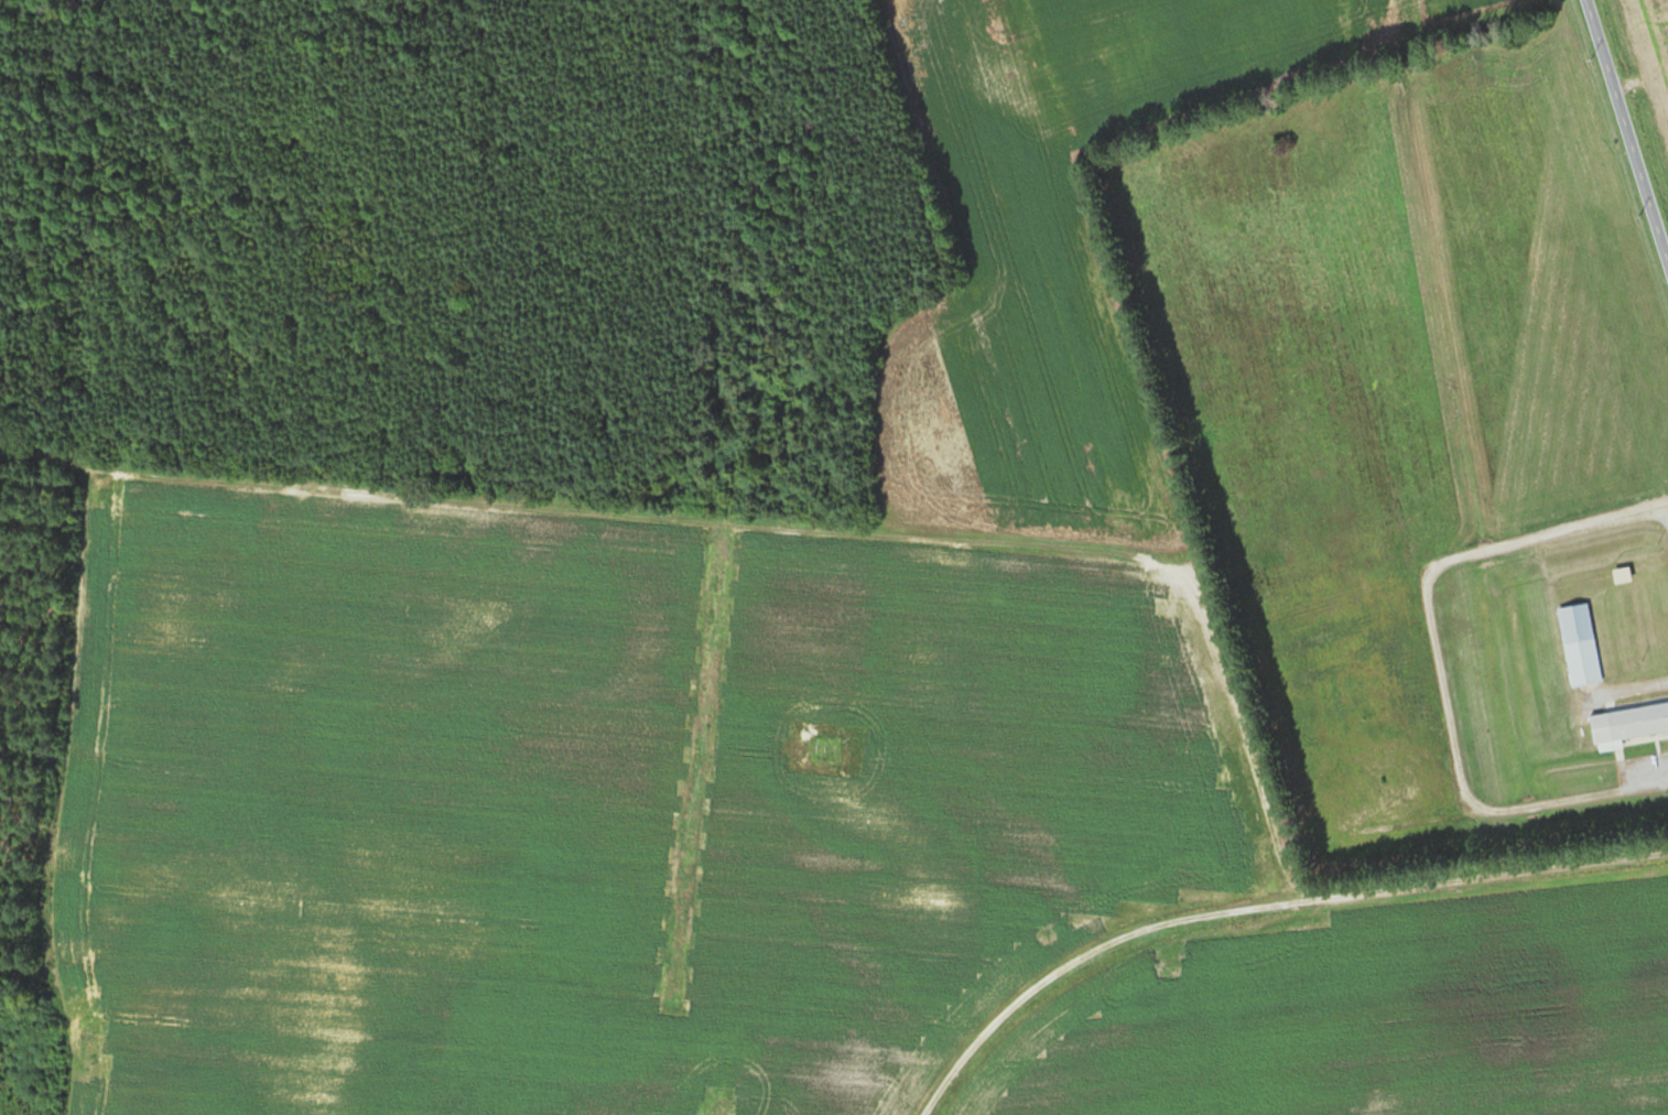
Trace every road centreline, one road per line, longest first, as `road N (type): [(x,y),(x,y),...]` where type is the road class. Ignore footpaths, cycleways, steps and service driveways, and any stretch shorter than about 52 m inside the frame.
road 1 (tertiary): [(1667,267),(1586,0)]

